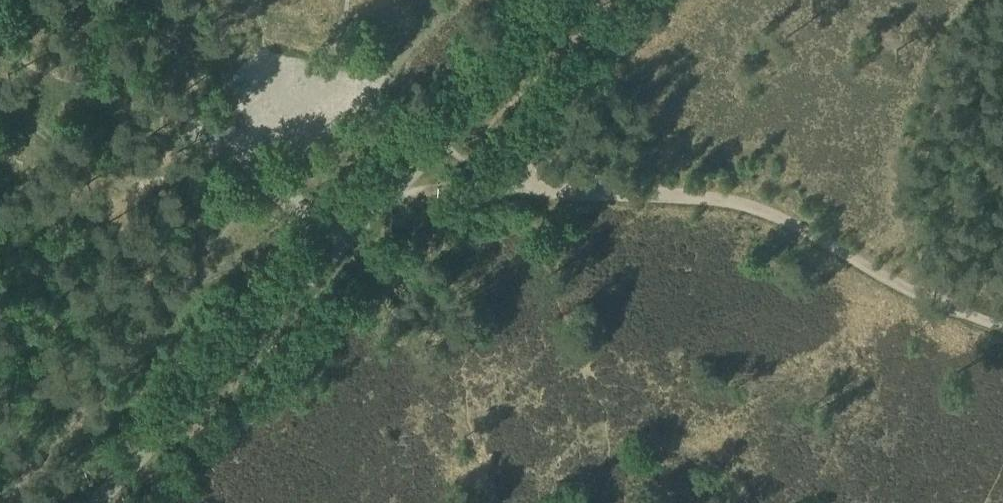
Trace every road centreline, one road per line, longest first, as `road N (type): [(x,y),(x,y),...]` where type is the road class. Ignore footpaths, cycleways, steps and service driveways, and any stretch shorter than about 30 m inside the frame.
road 1 (unclassified): [(98,502),(582,0)]
road 2 (track): [(489,190),(703,198),(748,207),(922,300),(1002,330)]
road 3 (track): [(668,0),(489,190)]
road 4 (track): [(0,52),(210,138)]
road 5 (track): [(229,144),(261,133),(306,98),(348,0)]

